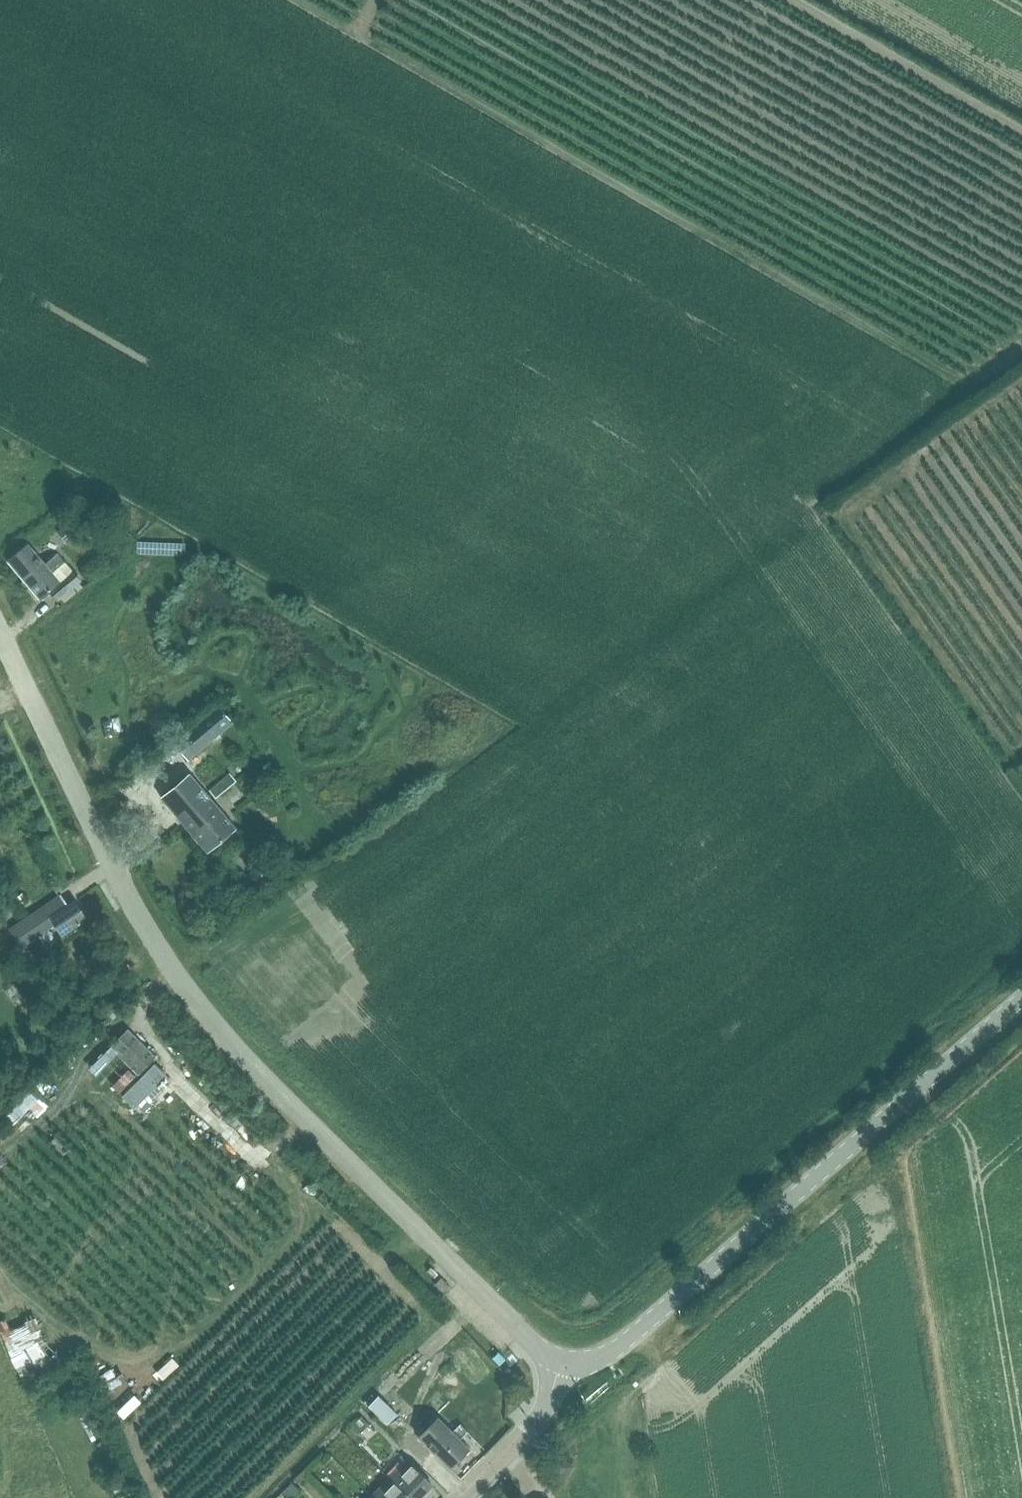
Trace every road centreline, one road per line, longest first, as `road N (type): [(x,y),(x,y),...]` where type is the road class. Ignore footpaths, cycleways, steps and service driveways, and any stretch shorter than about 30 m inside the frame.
road 1 (tertiary): [(566,1362),(538,1349),(295,1116),(162,960),(0,640)]
road 2 (tertiary): [(566,1362),(600,1353),(1021,1004)]
road 3 (tertiary): [(472,1497),(519,1452),(556,1399),(566,1362)]

